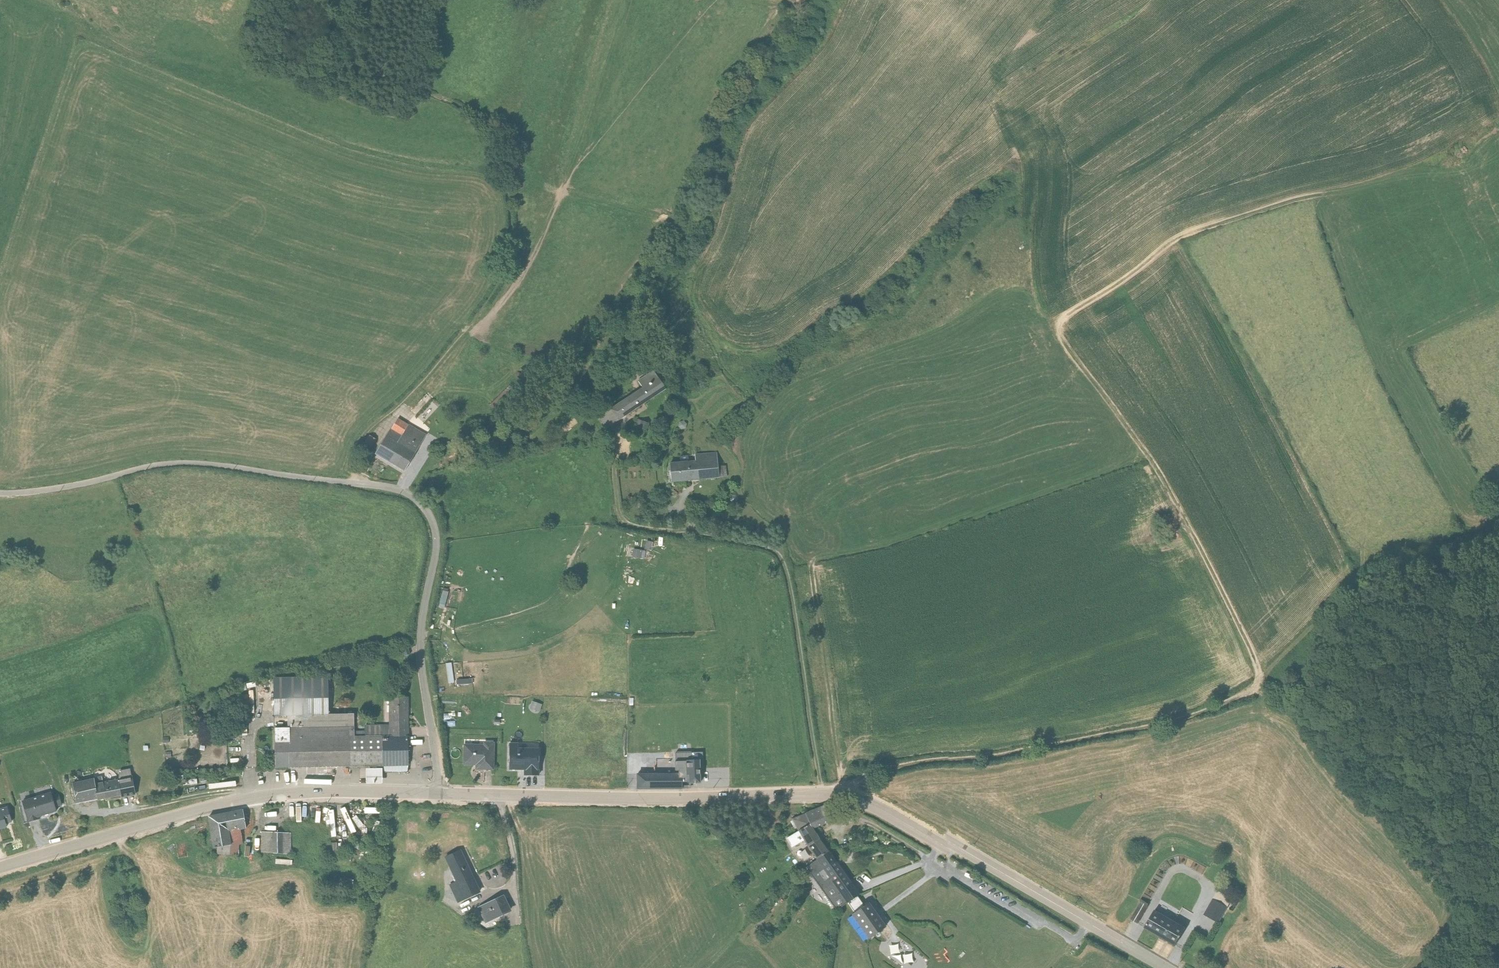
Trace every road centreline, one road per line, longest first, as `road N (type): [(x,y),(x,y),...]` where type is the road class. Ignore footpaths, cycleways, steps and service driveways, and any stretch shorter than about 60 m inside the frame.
road 1 (tertiary): [(443,793),(845,791),(1159,967)]
road 2 (unclassified): [(443,793),(421,639),(438,533),(415,489),(208,455),(0,487)]
road 3 (track): [(352,476),(358,435),(451,341),(500,277),(514,217),(505,144),(490,111),(355,41),(323,0)]
road 4 (tertiary): [(0,866),(260,795),(443,793)]
road 5 (track): [(845,791),(899,764),(1158,722),(1250,687)]
road 6 (track): [(1250,687),(1451,804),(1498,822)]
road 7 (track): [(1327,607),(1367,570),(1498,522)]

